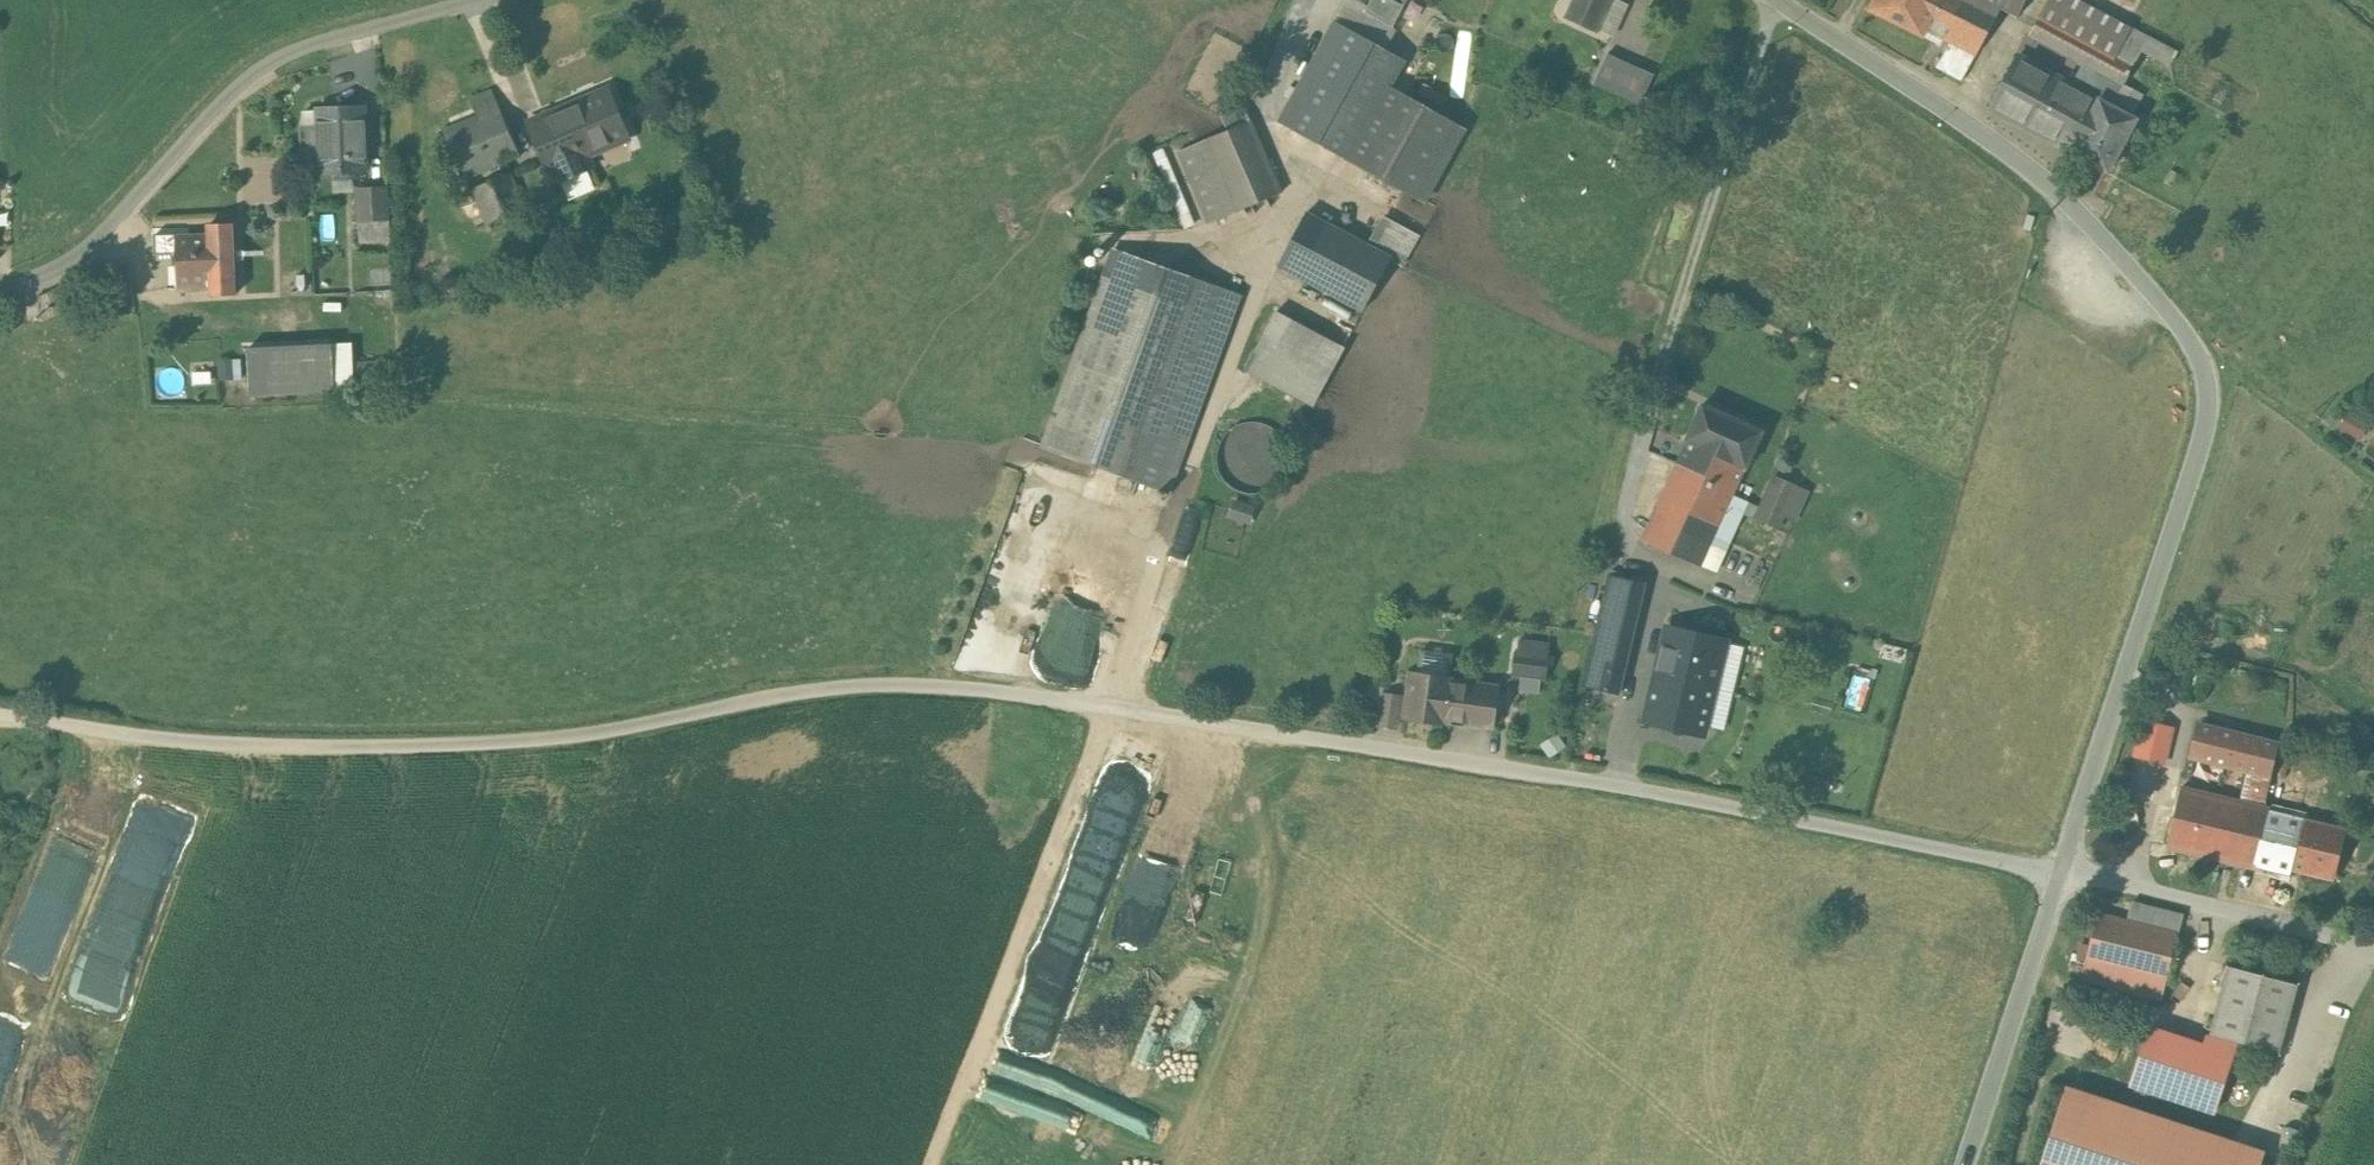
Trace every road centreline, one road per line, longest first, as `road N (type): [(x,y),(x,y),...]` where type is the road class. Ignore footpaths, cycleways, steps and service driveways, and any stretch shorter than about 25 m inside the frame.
road 1 (tertiary): [(2063,869),(2201,455),(2207,382),(2198,353),(2170,310),(2092,227),(1965,121),(1778,0)]
road 2 (track): [(1110,707),(933,1164)]
road 3 (unclassified): [(2063,869),(2373,949)]
road 4 (tertiary): [(1963,1164),(2063,869)]

